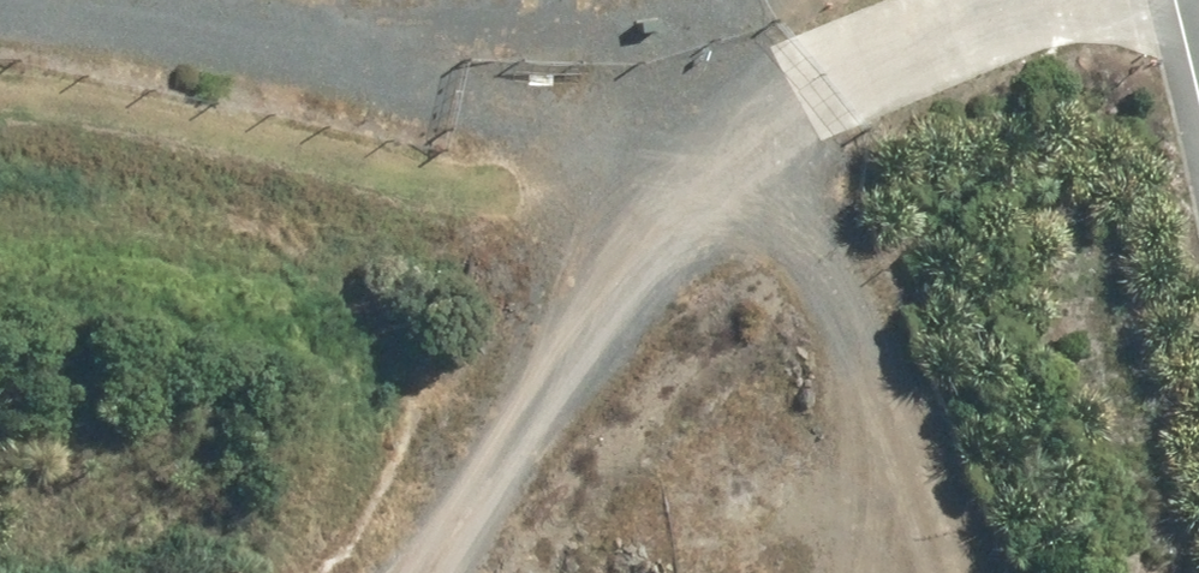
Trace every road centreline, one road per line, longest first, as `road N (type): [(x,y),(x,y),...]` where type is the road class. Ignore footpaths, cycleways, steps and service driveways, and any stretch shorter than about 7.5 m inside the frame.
road 1 (track): [(1092,0),(807,88),(747,150),(505,463),(440,572)]
road 2 (track): [(747,150),(0,9)]
road 3 (track): [(747,150),(940,532),(949,572)]

